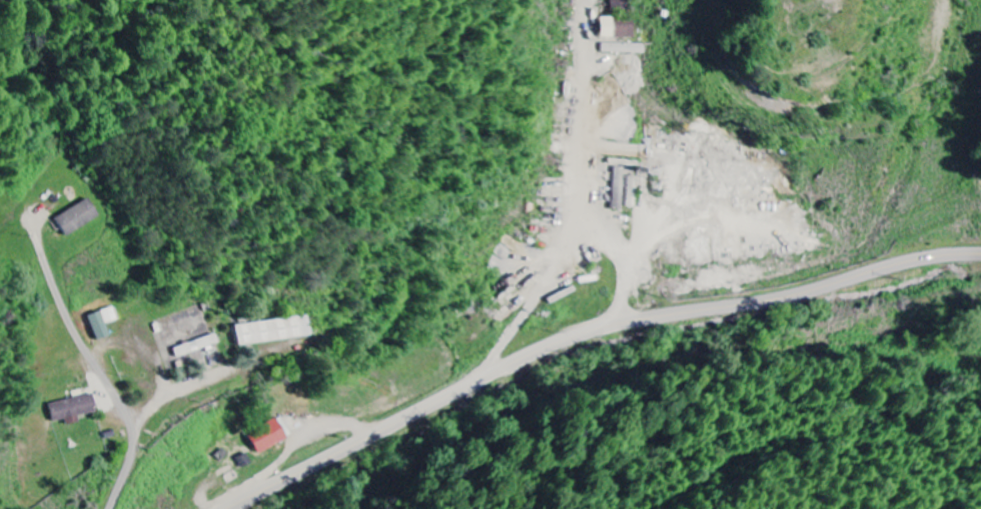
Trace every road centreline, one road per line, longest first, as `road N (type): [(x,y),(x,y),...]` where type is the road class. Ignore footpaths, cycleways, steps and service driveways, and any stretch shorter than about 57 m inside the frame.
road 1 (secondary): [(230,508),(565,341),(918,260),(980,255)]
road 2 (residential): [(599,0),(578,132),(627,188),(671,189),(780,150),(843,94)]
road 3 (residential): [(35,220),(68,320),(132,429),(109,508)]
road 4 (residential): [(629,323),(627,188)]

